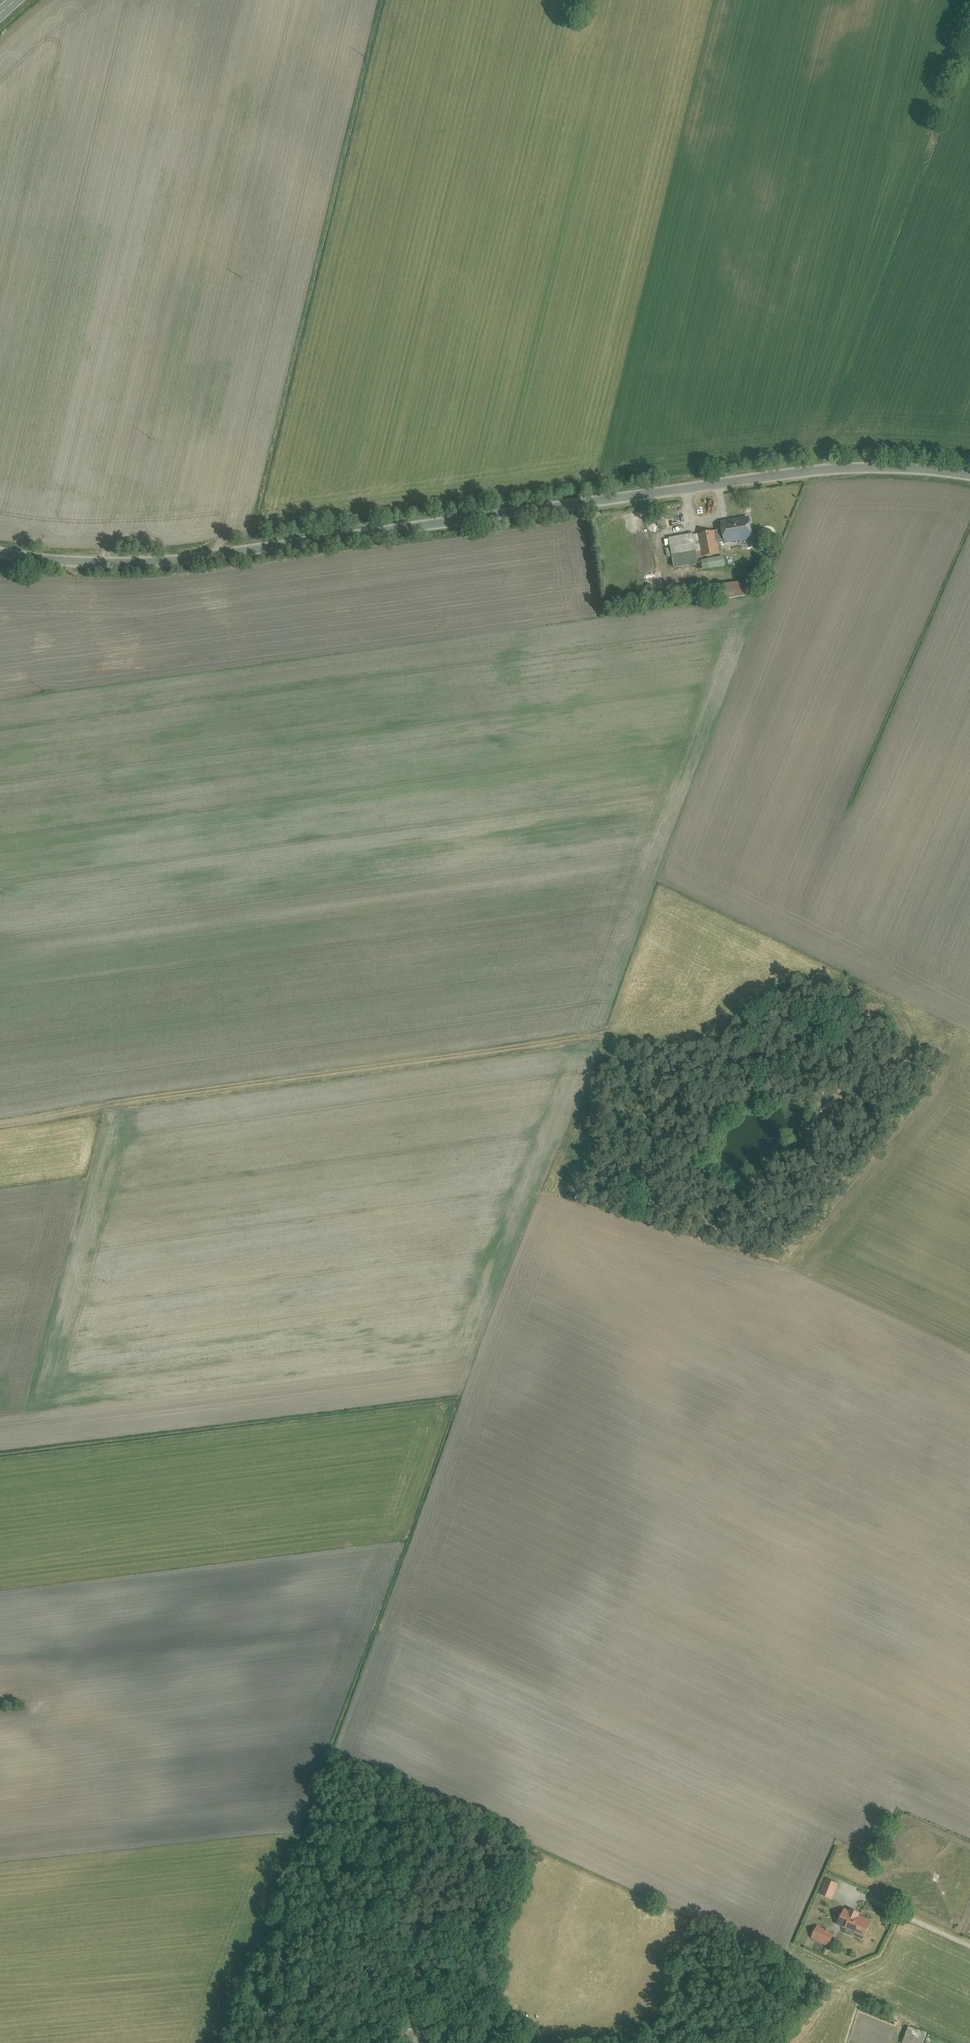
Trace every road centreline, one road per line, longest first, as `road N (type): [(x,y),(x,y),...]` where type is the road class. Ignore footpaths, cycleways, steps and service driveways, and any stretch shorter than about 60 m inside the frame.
road 1 (unclassified): [(0,553),(169,563),(802,474),(895,469),(969,477)]
road 2 (track): [(0,1124),(619,1033)]

